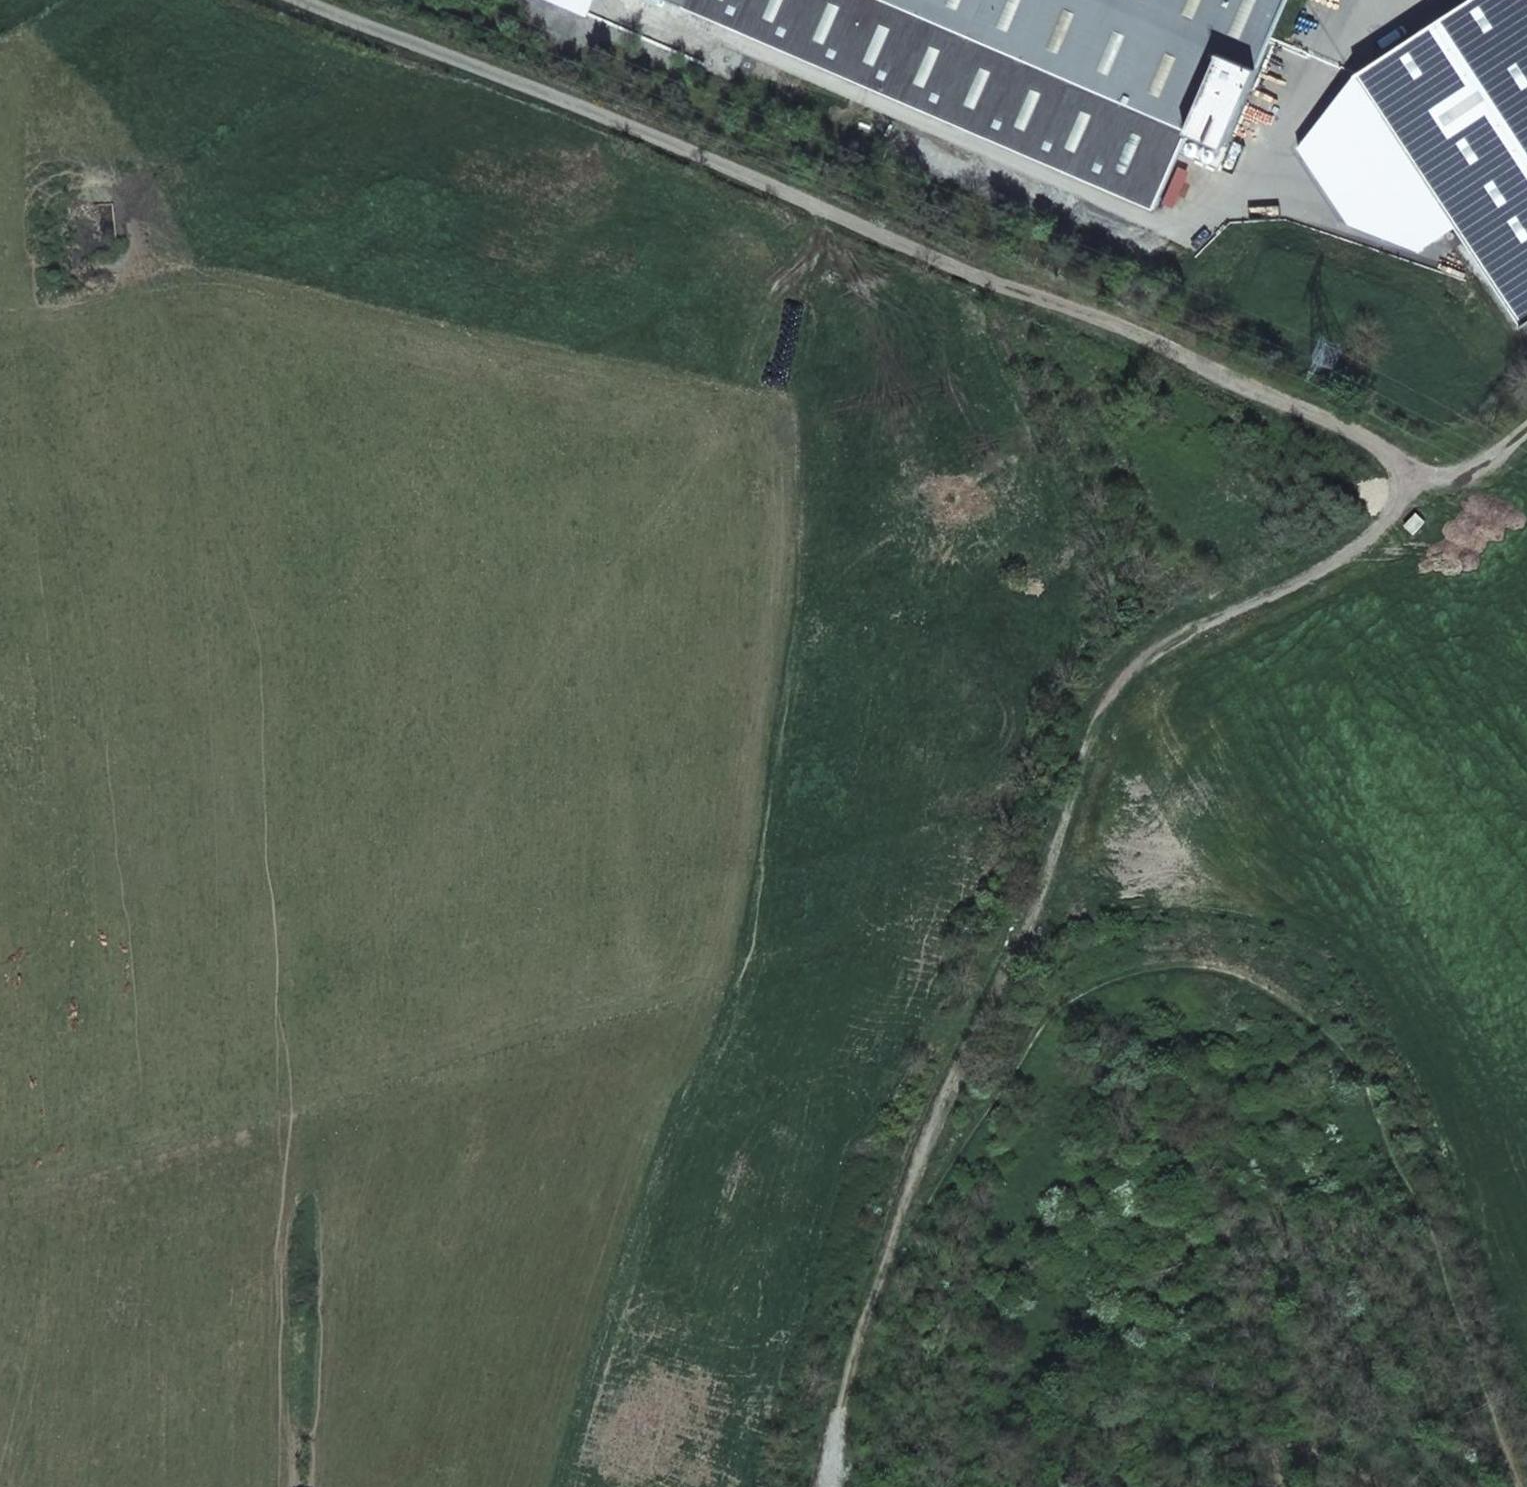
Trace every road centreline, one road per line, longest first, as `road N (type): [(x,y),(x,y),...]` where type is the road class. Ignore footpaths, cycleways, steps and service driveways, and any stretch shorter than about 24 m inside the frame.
road 1 (track): [(327,0),(1384,444),(1411,477),(1378,528),(1336,562),(1171,639),(1131,670),(1098,716),(1032,917),(936,1116),(891,1239),(813,1469),(814,1486)]
road 2 (track): [(1411,477),(1459,466),(1526,420)]

